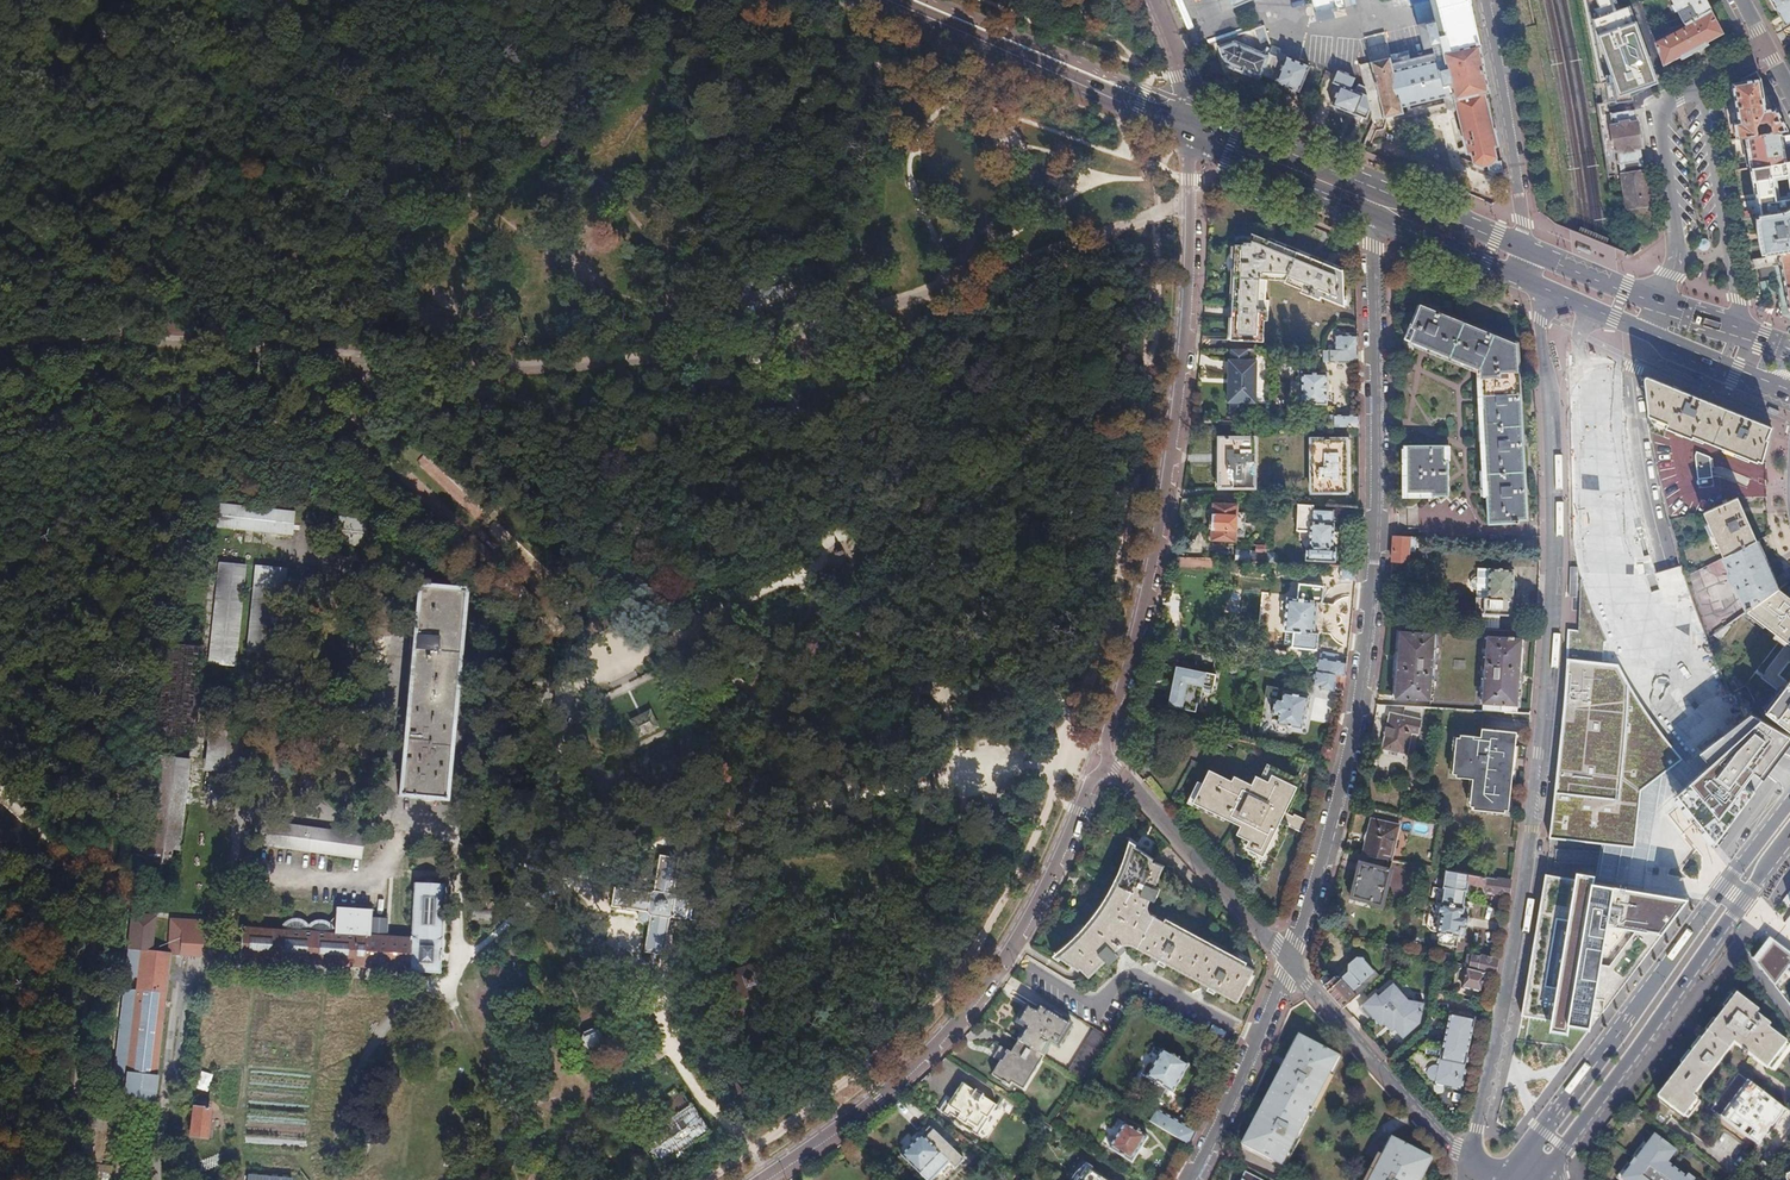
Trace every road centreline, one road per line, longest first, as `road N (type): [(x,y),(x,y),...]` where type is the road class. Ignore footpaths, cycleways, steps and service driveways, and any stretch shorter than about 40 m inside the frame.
road 1 (residential): [(1288,963),(1339,796),(1359,695),(1376,516),(1372,220)]
road 2 (unclassified): [(1187,123),(1191,249),(1178,409),(1150,579),(1105,764)]
road 3 (track): [(456,968),(554,891),(677,840),(856,796),(1060,763)]
road 4 (unclassified): [(1105,764),(1088,785),(1046,885),(980,991),(876,1095),(756,1179)]
road 5 (track): [(1066,710),(746,345)]
road 6 (primary): [(1789,801),(1531,1152)]
road 7 (primary): [(1551,1167),(1789,837)]
road 8 (track): [(764,1175),(681,1066),(627,941),(577,879)]
road 9 (primary): [(1187,123),(889,0)]
road 10 (track): [(791,576),(818,610),(857,630),(907,680),(934,689),(950,722),(962,778)]
road 11 (track): [(235,869),(360,880),(384,849),(388,807),(456,812)]
road 12 (residential): [(1105,764),(1288,963)]
road 13 (residential): [(1288,963),(1467,1158)]
road 14 (residential): [(1734,329),(1738,300),(1699,87)]
road 15 (residential): [(1189,1179),(1288,963)]
road 16 (residential): [(1699,87),(1663,115),(1678,245),(1659,298)]
road 17 (primary): [(1187,123),(1226,158),(1372,220)]
road 18 (residential): [(1526,245),(1493,37)]
road 19 (primary): [(1372,182),(1237,128),(1187,123)]
road 20 (track): [(736,603),(564,688)]
road 21 (track): [(564,688),(560,786),(585,875)]
road 22 (primary): [(1372,220),(1535,290)]
road 23 (primary): [(1526,245),(1372,182)]
road 24 (track): [(446,982),(504,1134)]
road 25 (primary): [(1643,334),(1789,395)]
road 26 (primary): [(1659,298),(1526,245)]
road 27 (residential): [(1153,0),(1187,123)]

